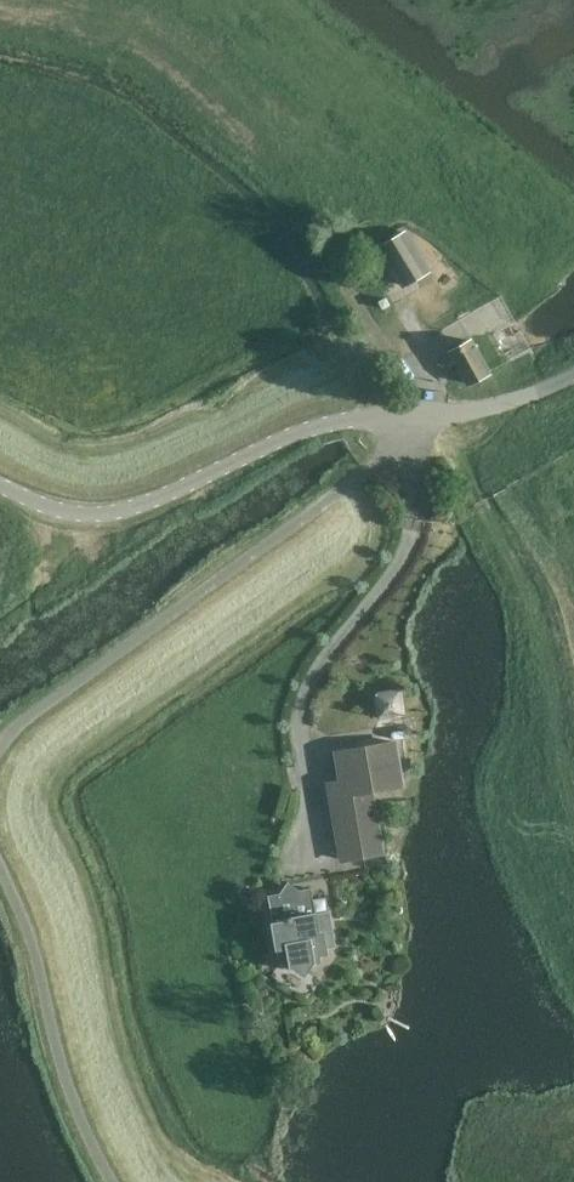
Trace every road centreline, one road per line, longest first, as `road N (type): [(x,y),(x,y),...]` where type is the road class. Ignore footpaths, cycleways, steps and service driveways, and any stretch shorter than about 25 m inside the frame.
road 1 (unclassified): [(401,414),(397,449),(0,744)]
road 2 (unclassified): [(401,414),(320,424),(107,516),(74,519),(0,488)]
road 3 (unclassified): [(0,868),(31,940),(60,1056),(114,1181)]
road 4 (unclassified): [(401,414),(455,414),(573,373)]
road 5 (track): [(339,272),(394,355),(426,370)]

